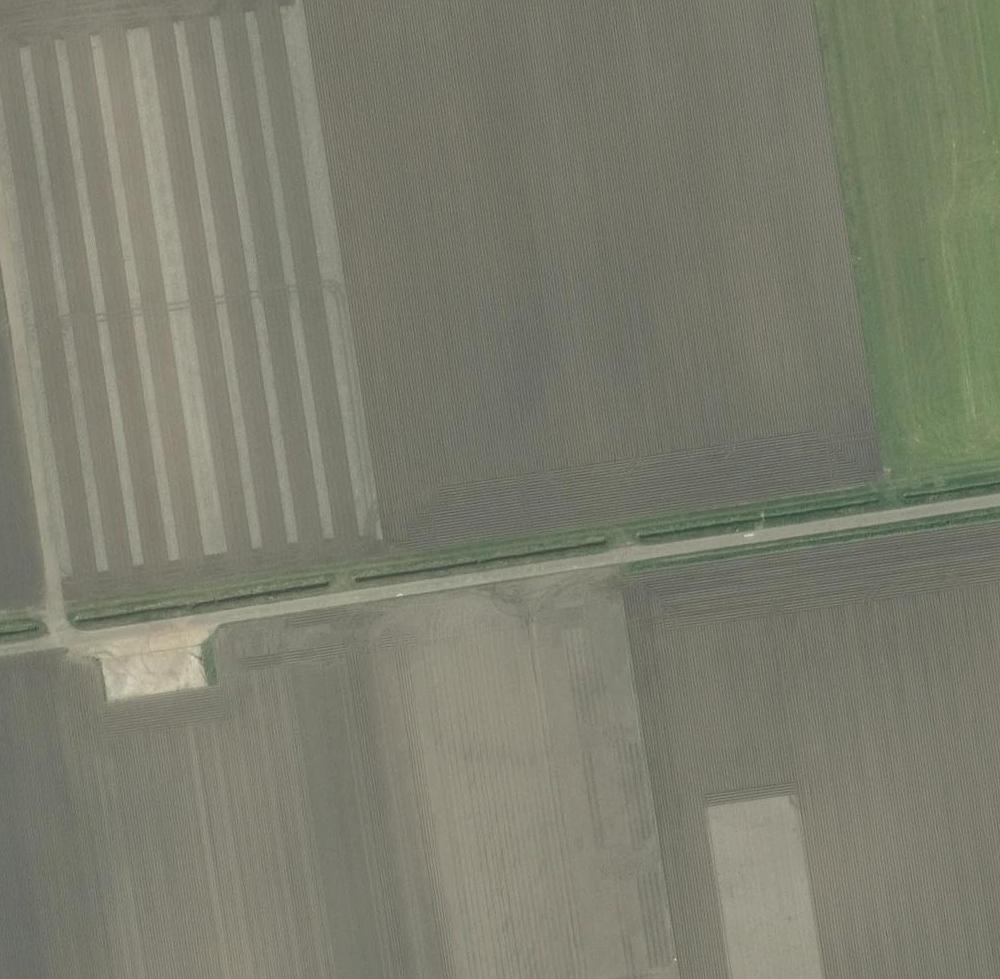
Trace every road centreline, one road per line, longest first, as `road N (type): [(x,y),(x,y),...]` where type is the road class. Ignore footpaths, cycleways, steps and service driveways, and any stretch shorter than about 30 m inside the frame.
road 1 (unclassified): [(71,633),(999,499)]
road 2 (track): [(71,633),(61,633),(0,225)]

